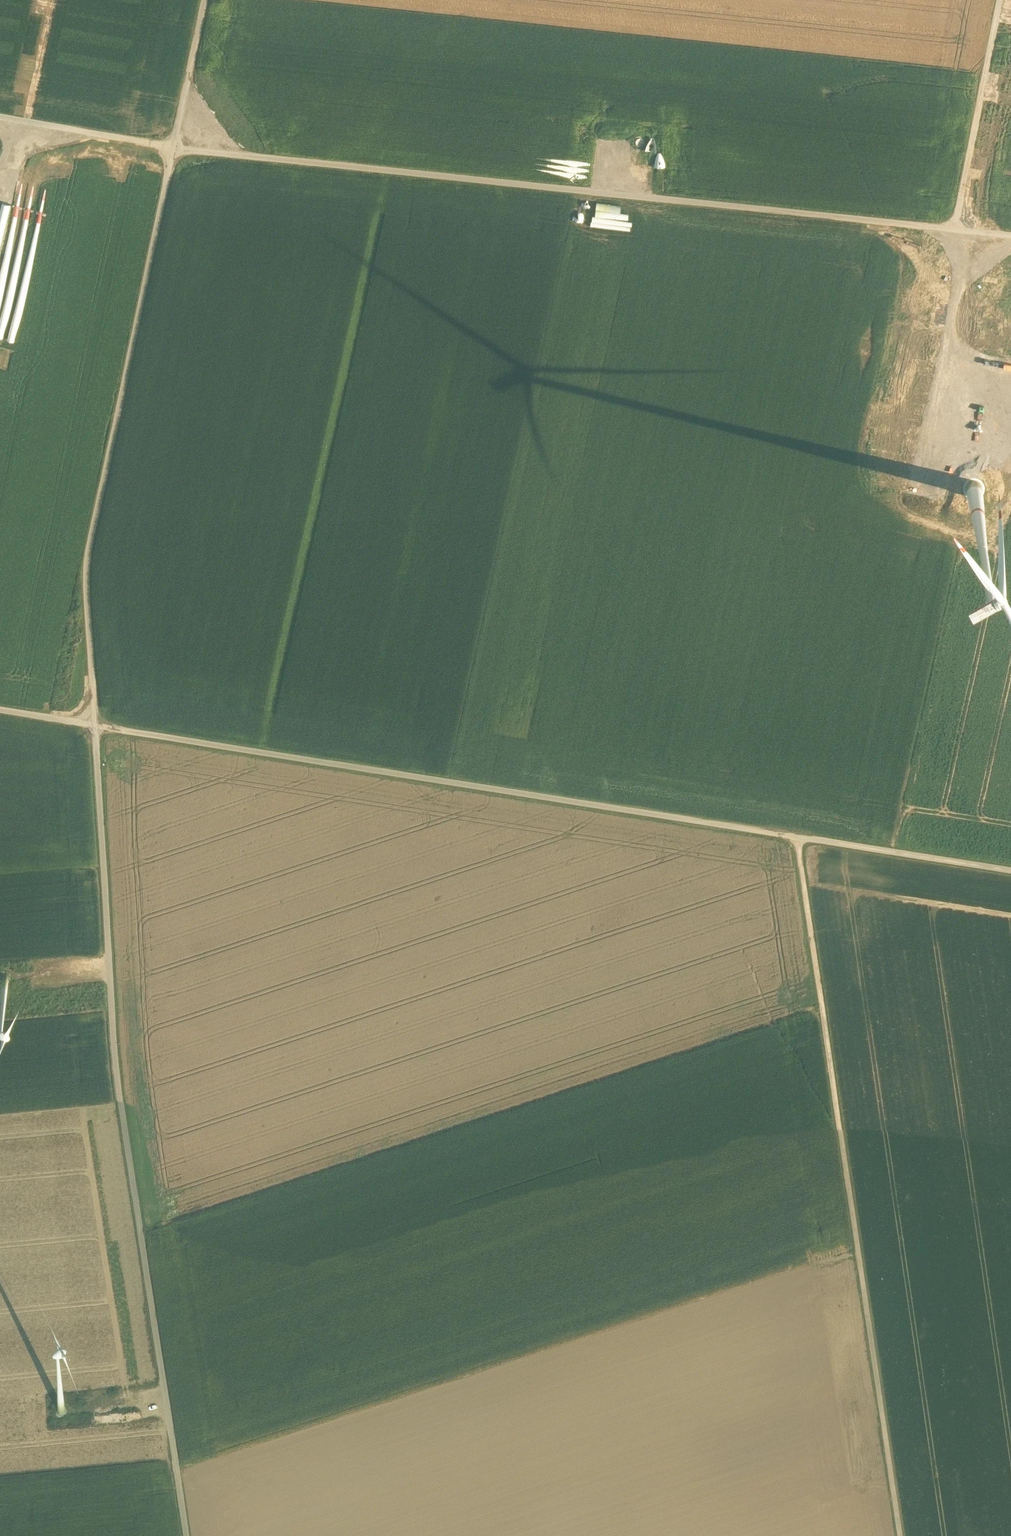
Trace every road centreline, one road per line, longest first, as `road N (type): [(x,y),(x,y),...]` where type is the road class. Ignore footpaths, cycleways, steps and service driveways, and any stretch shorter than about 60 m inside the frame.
road 1 (unclassified): [(175,149),(87,562),(119,1098),(187,1535)]
road 2 (track): [(0,711),(1010,869)]
road 3 (unclassified): [(1010,237),(175,149)]
road 4 (track): [(799,838),(897,1535)]
road 5 (track): [(1001,0),(918,474)]
road 6 (unclassified): [(175,149),(0,117)]
road 7 (unclassified): [(209,0),(175,149)]

